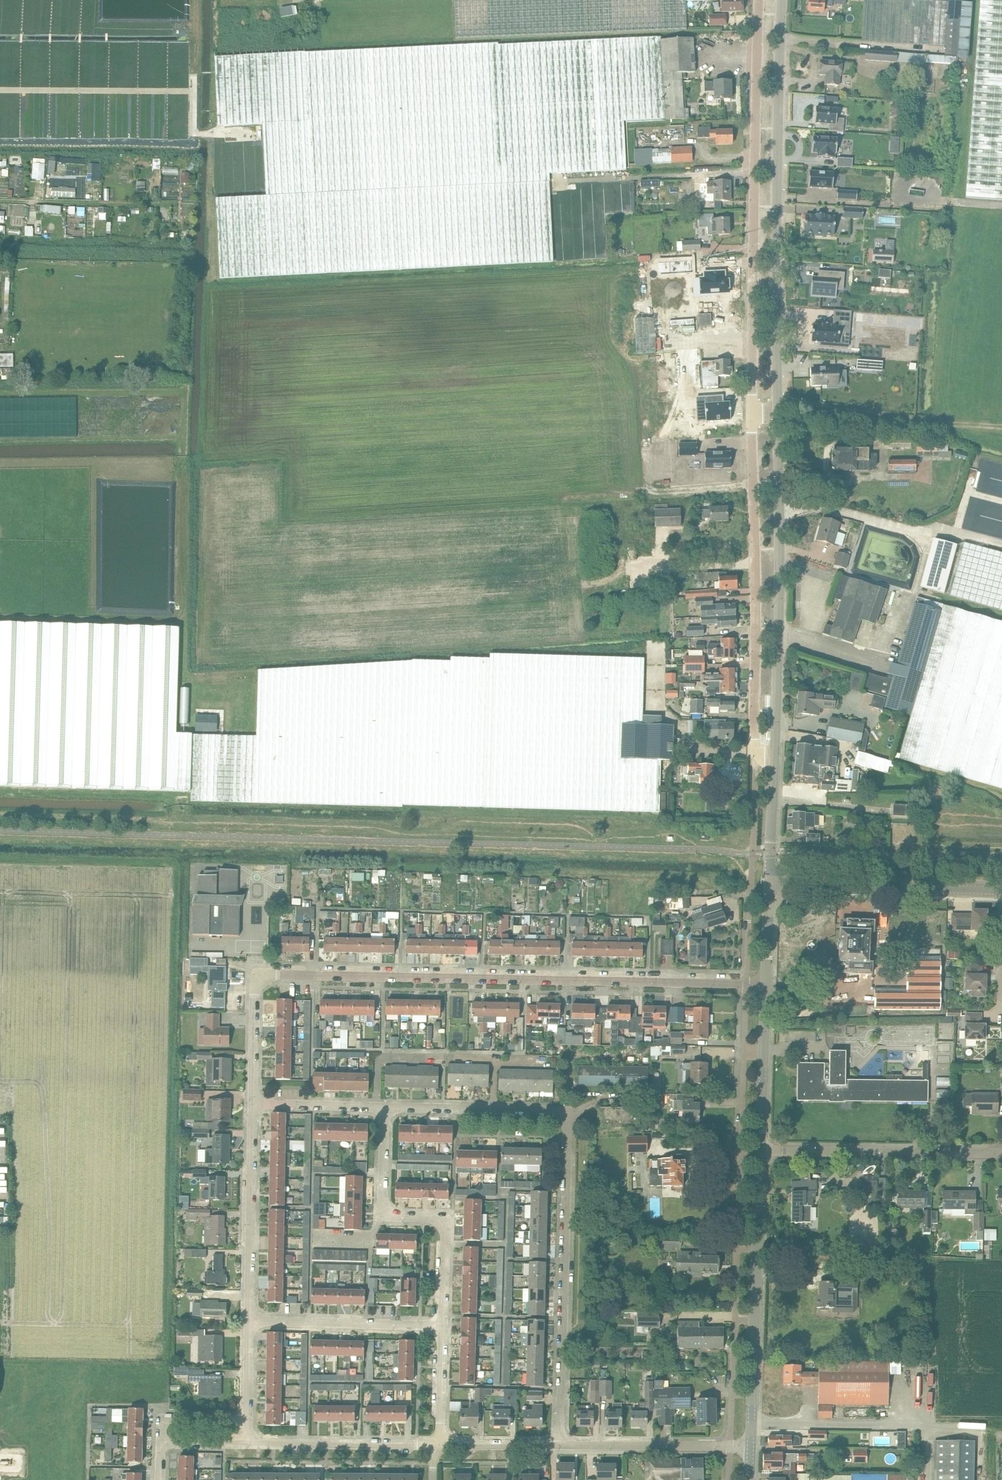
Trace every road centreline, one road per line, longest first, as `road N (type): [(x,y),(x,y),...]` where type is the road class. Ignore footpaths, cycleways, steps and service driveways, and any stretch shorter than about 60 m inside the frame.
road 1 (residential): [(252,1103),(255,981),(262,975),(746,984)]
road 2 (tertiary): [(777,418),(780,0)]
road 3 (unclassified): [(752,417),(759,0)]
road 4 (residential): [(559,1444),(568,1117),(560,1109),(493,1108)]
road 5 (unclassified): [(755,753),(752,417)]
road 6 (tertiary): [(775,754),(777,418)]
road 7 (residential): [(441,1327),(445,1227),(437,1218),(383,1213),(383,1107)]
road 8 (residential): [(761,1151),(1001,1153)]
road 9 (tertiary): [(1001,890),(779,882)]
road 10 (residential): [(248,1322),(252,1103)]
road 11 (residential): [(441,1327),(248,1322)]
road 12 (residential): [(246,1443),(439,1443)]
road 13 (residential): [(559,1444),(730,1447)]
road 14 (residential): [(377,1106),(378,1063),(387,1054),(495,1057)]
road 15 (tertiary): [(779,882),(770,853),(775,754)]
road 16 (residential): [(377,1106),(252,1103)]
road 17 (residential): [(439,1443),(559,1444)]

